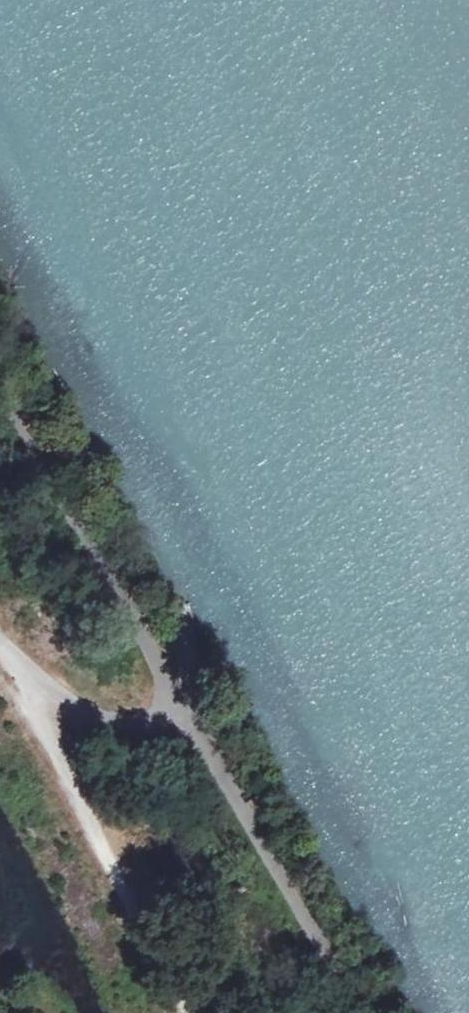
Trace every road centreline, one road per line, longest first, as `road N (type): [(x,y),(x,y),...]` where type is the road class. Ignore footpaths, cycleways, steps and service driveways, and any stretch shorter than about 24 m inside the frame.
road 1 (track): [(187,1012),(28,709),(0,672)]

